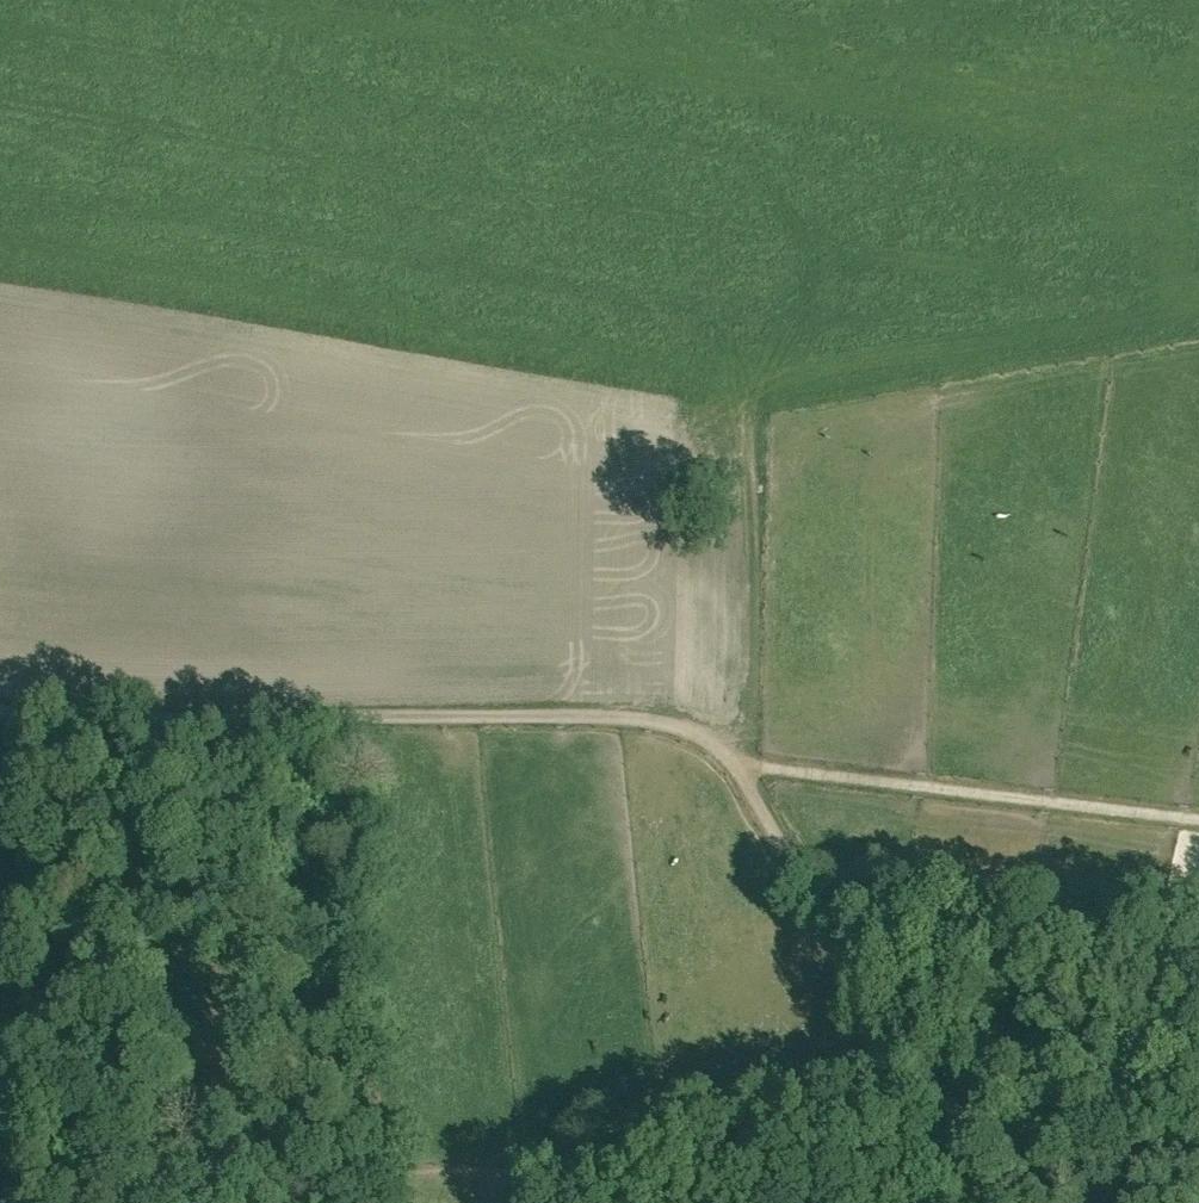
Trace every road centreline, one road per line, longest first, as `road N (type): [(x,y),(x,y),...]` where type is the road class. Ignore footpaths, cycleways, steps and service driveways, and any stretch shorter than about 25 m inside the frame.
road 1 (unclassified): [(0,727),(630,727),(673,735),(713,757),(739,788),(864,977),(913,999)]

